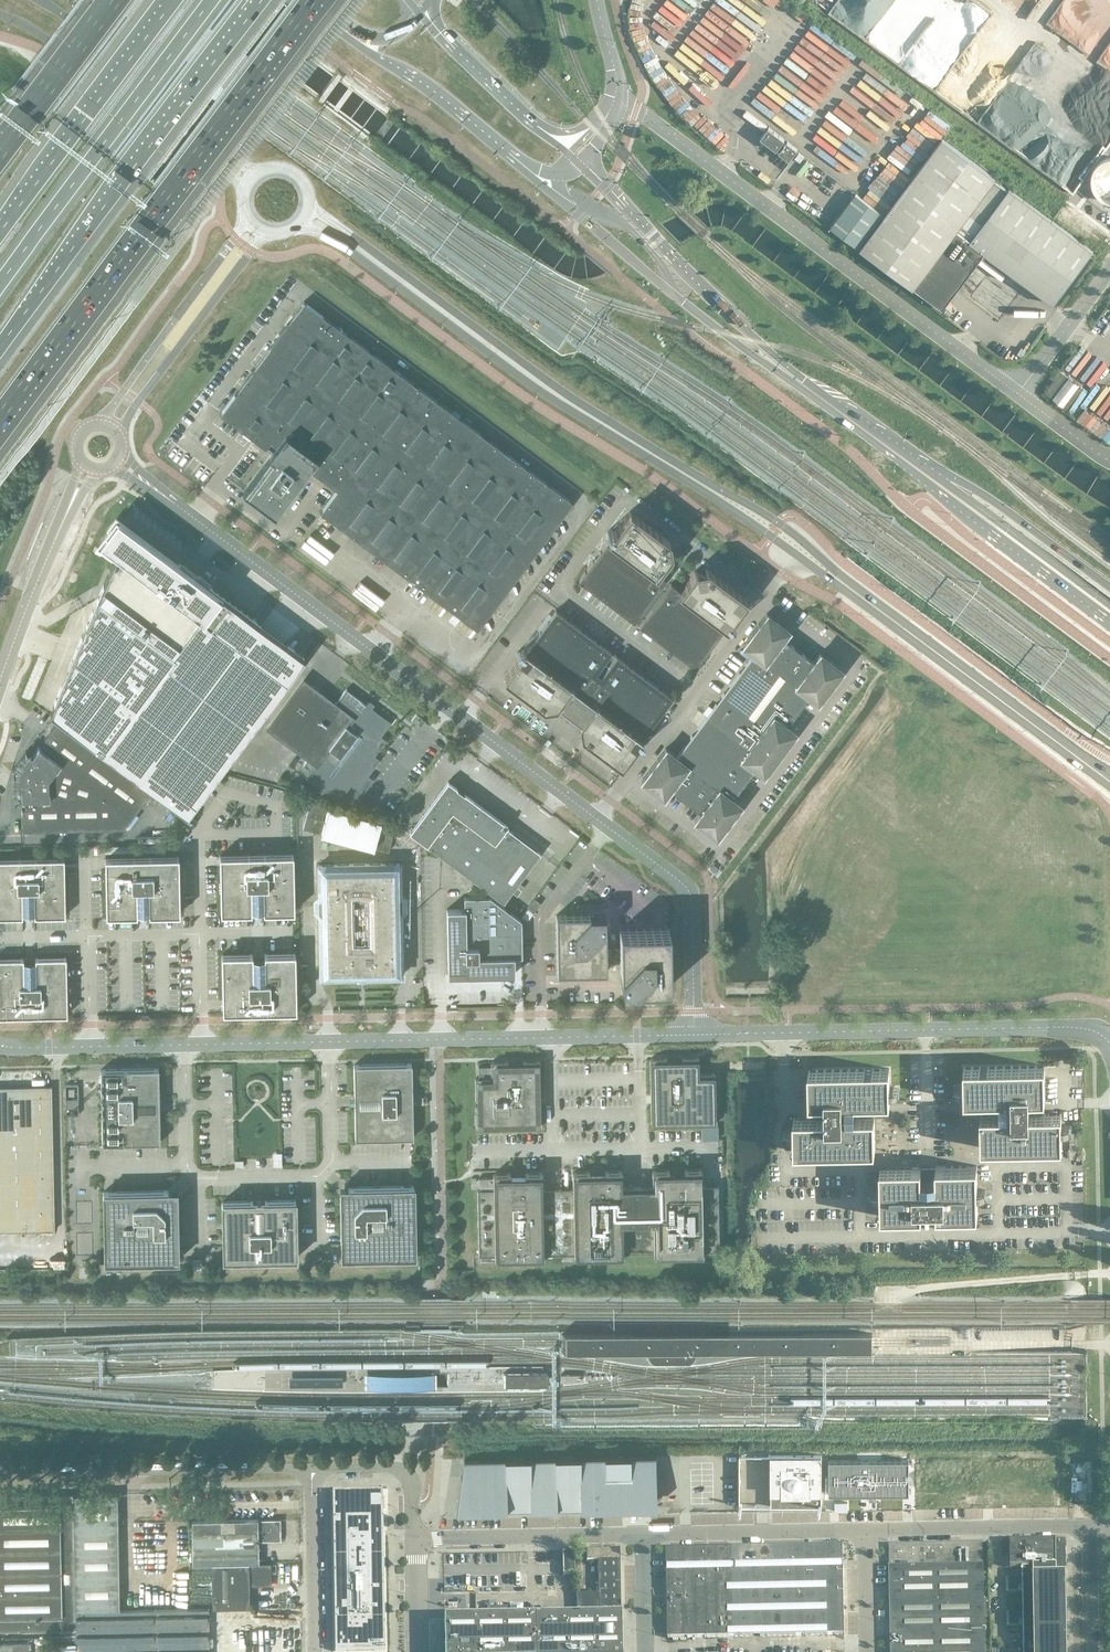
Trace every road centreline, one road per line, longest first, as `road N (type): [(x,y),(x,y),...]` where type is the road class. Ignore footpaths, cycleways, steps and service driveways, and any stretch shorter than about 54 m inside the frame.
road 1 (tertiary): [(303,224),(563,406),(753,524),(1109,792)]
road 2 (tertiary): [(1109,774),(779,523),(573,398),(311,209)]
road 3 (unclassified): [(694,1034),(692,905),(682,883),(178,506)]
road 4 (secondary): [(561,200),(724,333),(1109,624)]
road 5 (tertiary): [(694,1034),(3,1046)]
road 6 (motorway): [(0,415),(313,0)]
road 7 (unclassified): [(1018,394),(636,109),(614,100)]
road 8 (motorway): [(0,345),(262,0)]
road 9 (secondary): [(847,409),(743,326),(573,157)]
road 10 (tertiary): [(1057,1027),(694,1034)]
road 11 (motorway): [(0,284),(209,0)]
road 12 (secondary): [(1109,605),(847,409)]
road 13 (secondary): [(1109,586),(993,499),(847,409)]
road 14 (unclassified): [(0,1473),(310,1472)]
road 15 (tertiary): [(0,14),(50,41),(216,162),(243,194)]
road 16 (motorway): [(171,0),(0,232)]
road 17 (tertiary): [(259,171),(204,138),(110,49),(41,0)]
road 18 (tertiary): [(120,438),(138,401),(267,234)]
road 19 (tertiary): [(248,221),(100,424)]
road 20 (unclassified): [(644,1534),(413,1538)]
road 21 (unclassified): [(869,1530),(644,1534)]
road 22 (unclassified): [(1091,1526),(869,1530)]
road 23 (secondary): [(338,26),(496,144)]
road 24 (motorway): [(117,0),(0,155)]
road 25 (unclassified): [(314,1651),(310,1472)]
road 26 (secondary): [(531,125),(420,13)]
road 27 (unclassified): [(1109,269),(1018,394)]
road 28 (tertiary): [(0,680),(54,540)]
road 29 (unclassified): [(310,1472),(394,1468),(411,1483),(411,1503)]
road 30 (unclassified): [(1094,1651),(1091,1526)]
road 31 (unclassified): [(871,1651),(869,1530)]

